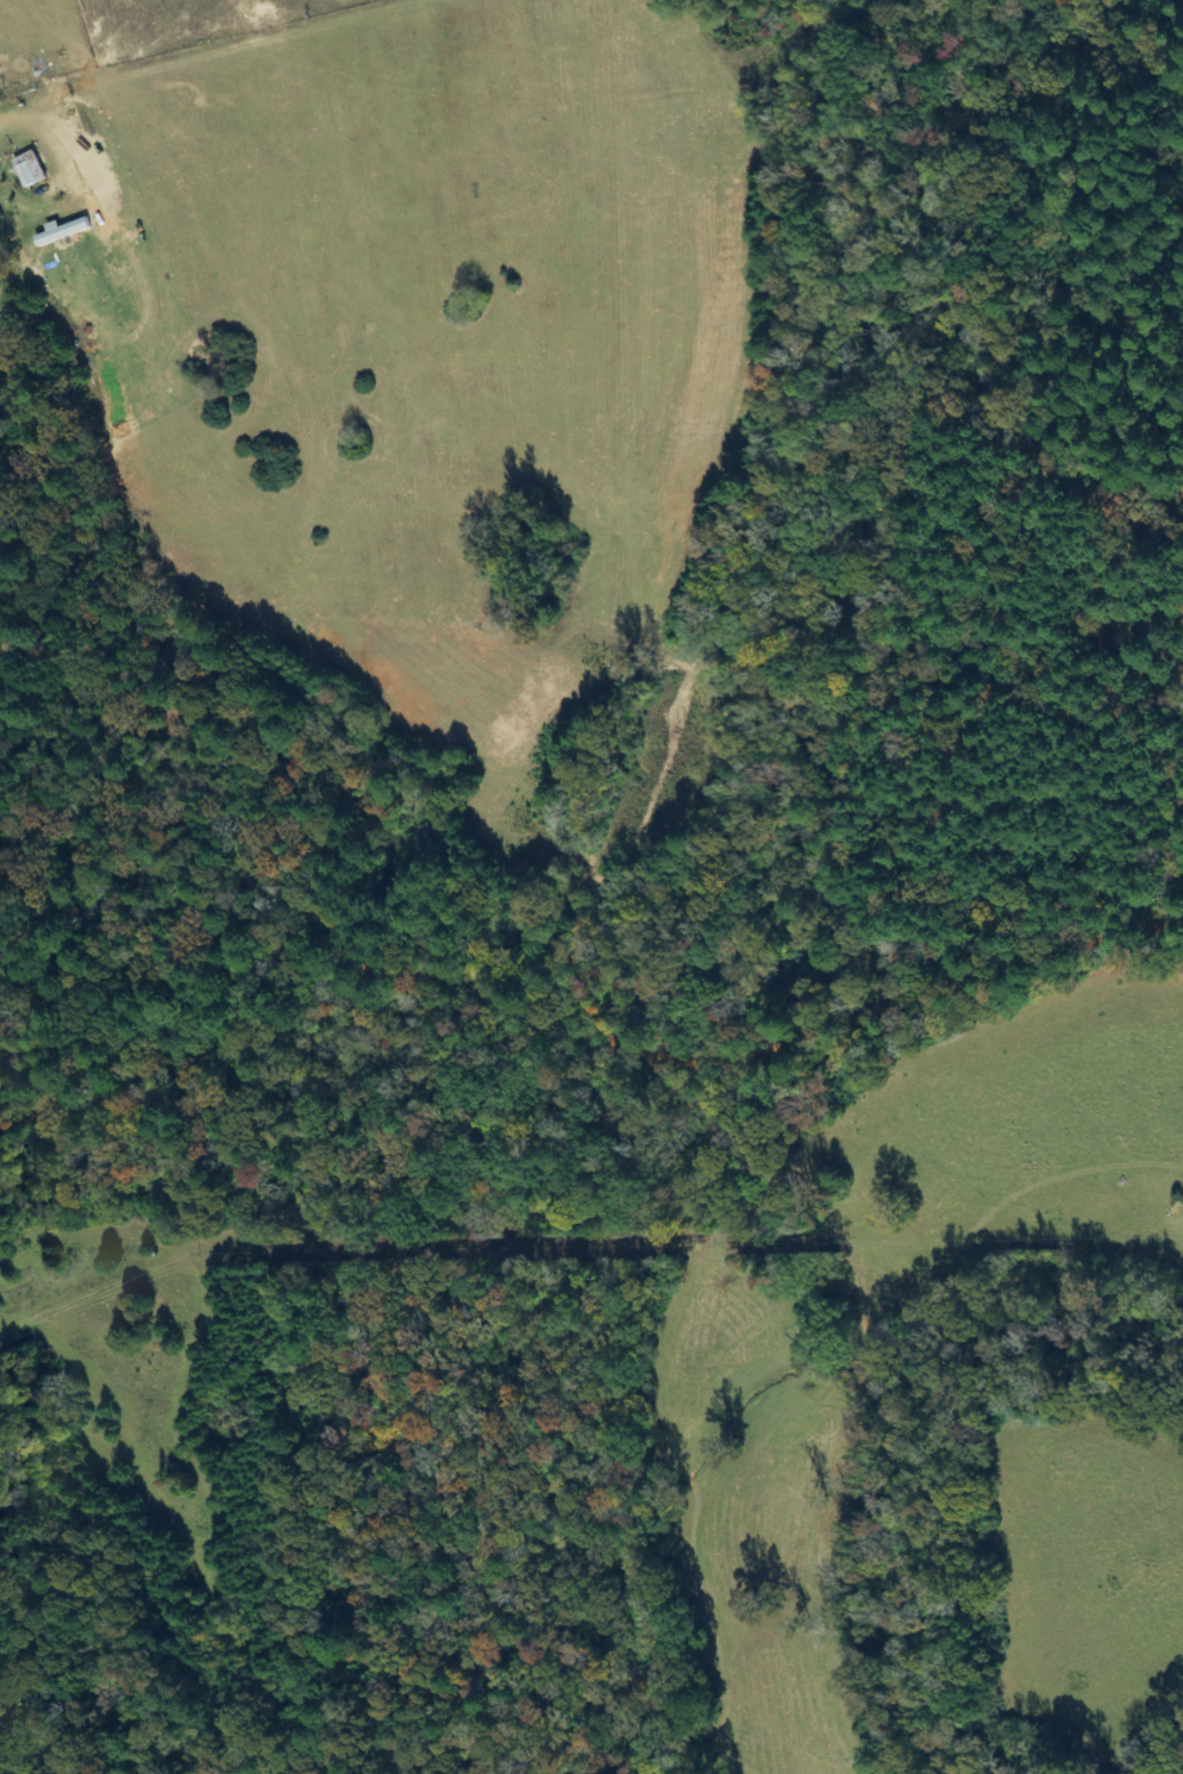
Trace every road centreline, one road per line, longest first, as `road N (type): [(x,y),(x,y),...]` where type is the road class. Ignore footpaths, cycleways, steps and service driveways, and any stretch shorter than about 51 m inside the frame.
road 1 (residential): [(1182,949),(758,1064),(580,1064),(337,987),(0,1124)]

